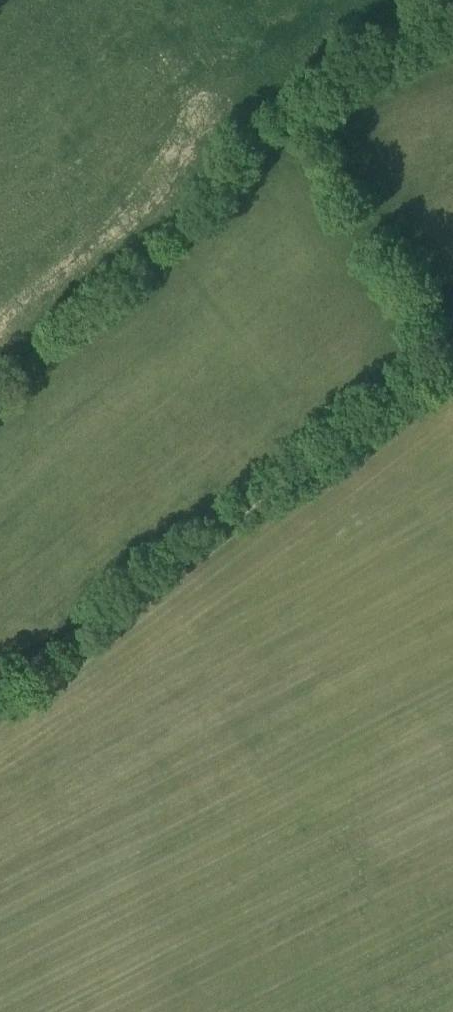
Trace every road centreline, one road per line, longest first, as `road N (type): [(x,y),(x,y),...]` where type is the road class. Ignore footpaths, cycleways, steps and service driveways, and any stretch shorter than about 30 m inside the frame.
road 1 (track): [(452,354),(207,545),(87,622),(0,697)]

